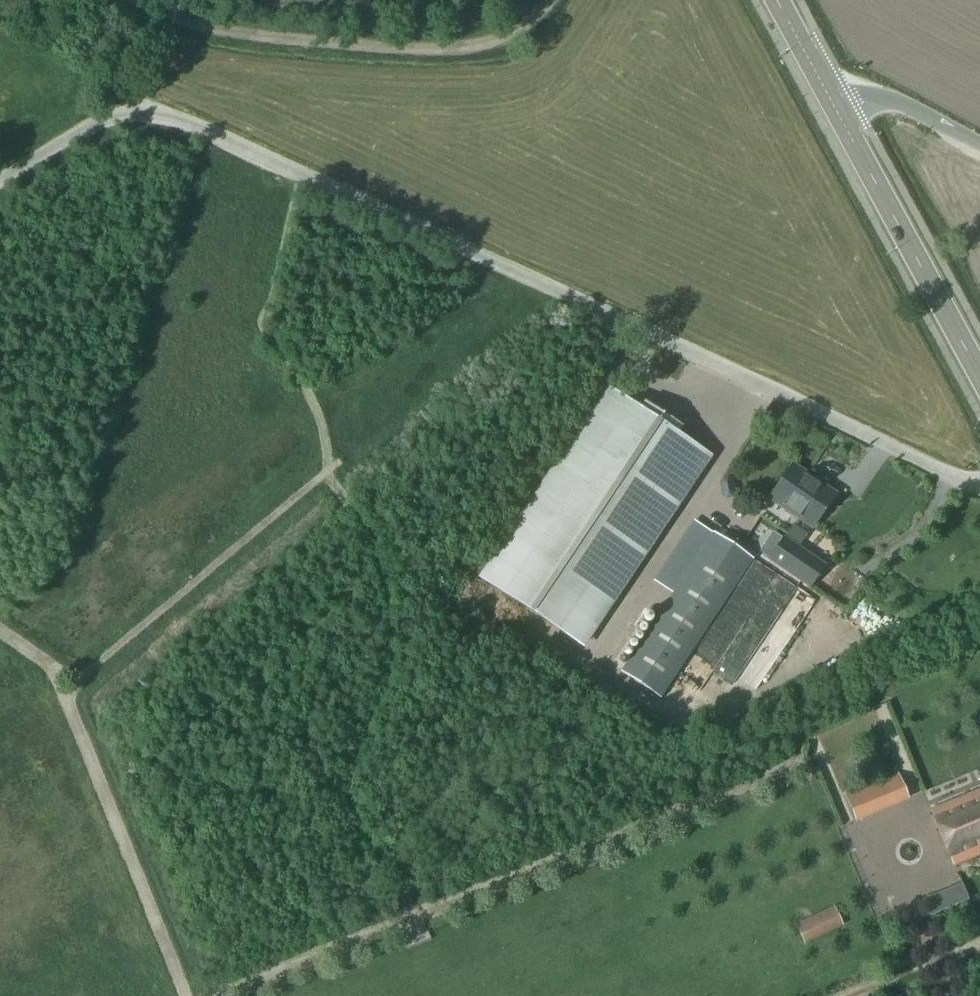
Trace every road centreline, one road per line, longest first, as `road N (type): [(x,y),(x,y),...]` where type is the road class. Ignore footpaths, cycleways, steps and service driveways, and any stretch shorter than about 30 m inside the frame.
road 1 (unclassified): [(979,488),(188,123),(129,107)]
road 2 (track): [(420,947),(396,886),(346,830),(348,793),(383,716),(390,640),(377,553),(321,474)]
road 3 (track): [(159,14),(369,46),(467,49),(527,27),(552,0)]
road 4 (track): [(339,459),(65,691)]
road 5 (secondary): [(979,382),(838,117)]
road 6 (unclassified): [(979,148),(893,103),(876,99),(838,117)]
road 7 (unclassified): [(129,107),(0,178)]
road 8 (unclassified): [(129,107),(118,87),(159,14),(135,0)]
road 9 (secondary): [(838,117),(779,0)]

